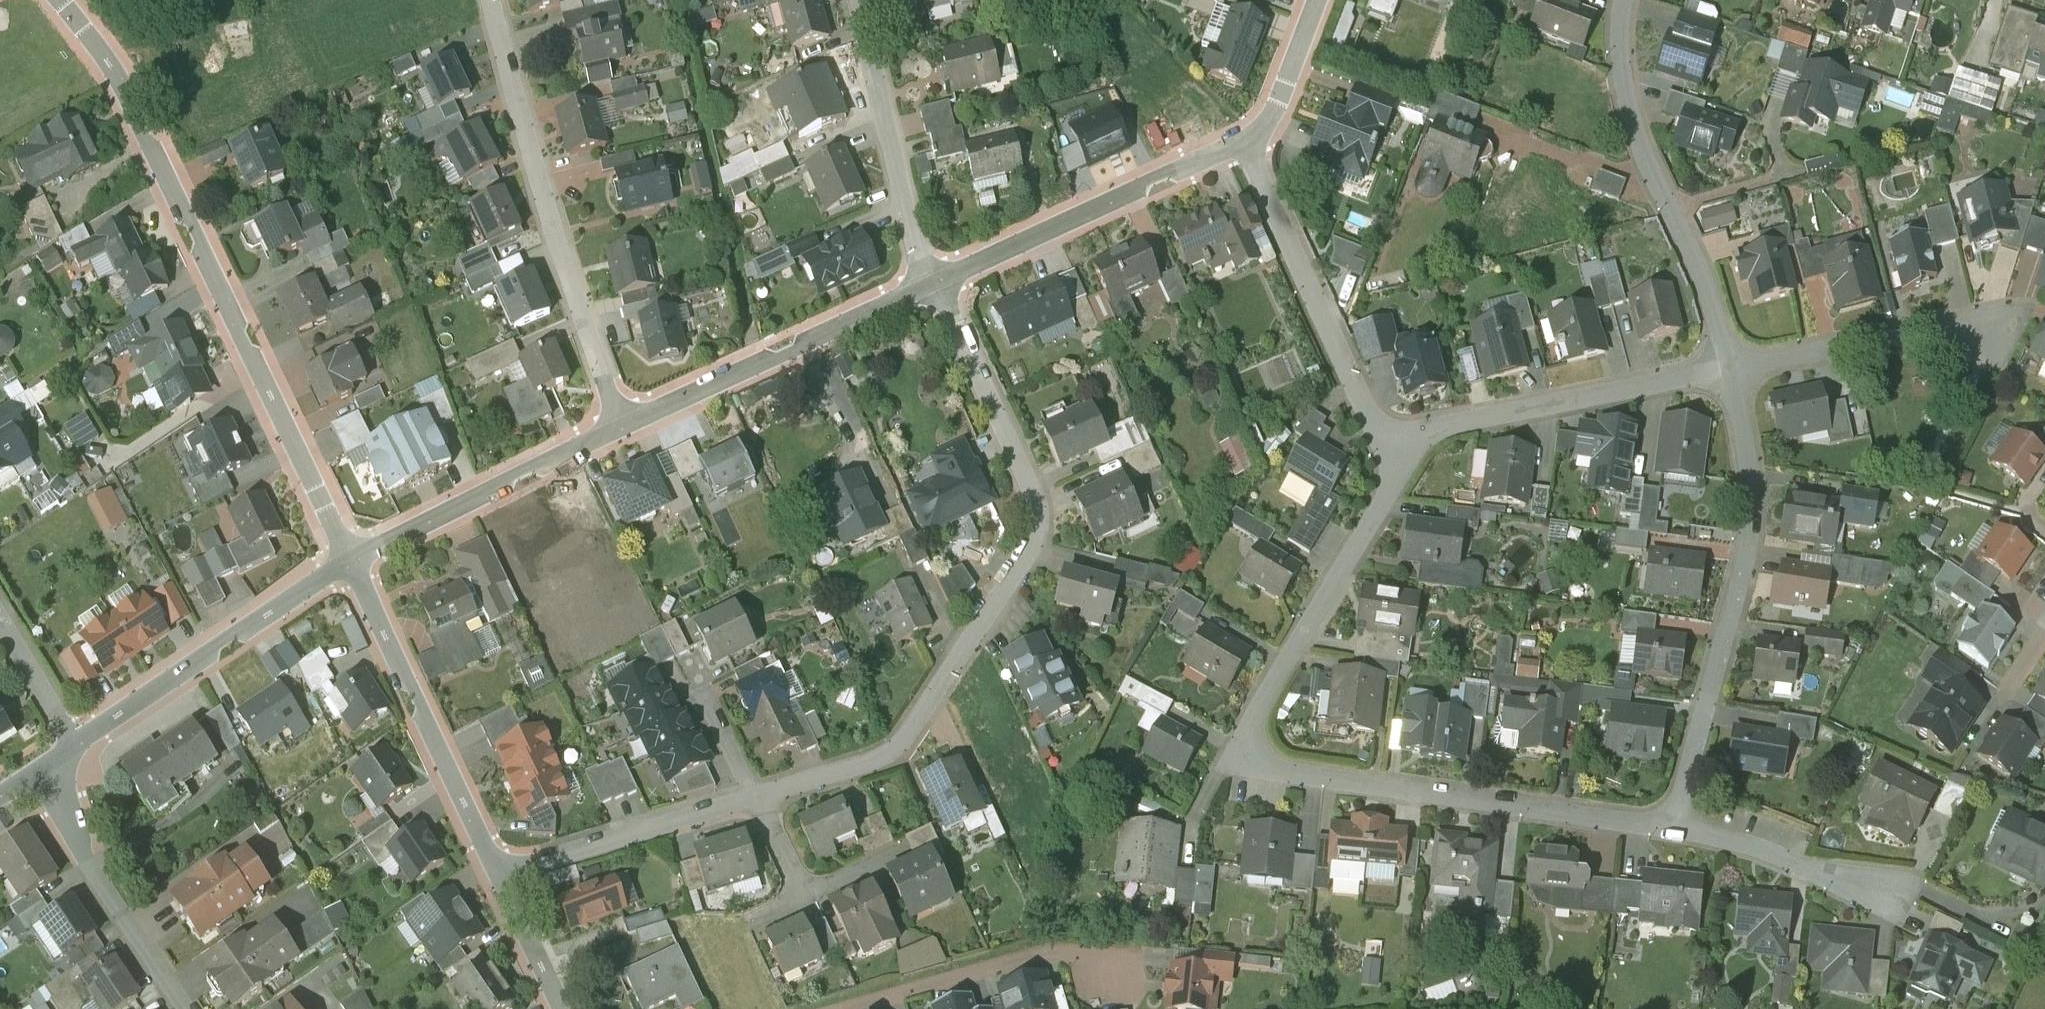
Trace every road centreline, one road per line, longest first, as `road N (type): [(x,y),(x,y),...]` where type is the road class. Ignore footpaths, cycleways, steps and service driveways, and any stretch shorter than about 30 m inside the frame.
road 1 (residential): [(1410,437),(1256,710),(1249,741),(1273,774),(1676,825)]
road 2 (residential): [(755,795),(876,759),(904,737),(1032,540),(1038,512),(1026,478),(936,287)]
road 3 (residential): [(62,0),(118,73),(351,558)]
road 4 (residential): [(1729,370),(1751,462),(1748,520),(1676,825)]
road 5 (residential): [(493,0),(515,99),(619,426)]
road 6 (residential): [(1622,0),(1621,50),(1642,135),(1711,299),(1729,370)]
road 7 (residential): [(1243,131),(1370,422),(1410,437)]
road 8 (residential): [(351,558),(500,873)]
road 9 (residential): [(619,426),(936,287)]
road 10 (residential): [(936,287),(1243,131)]
road 11 (residential): [(78,750),(351,558)]
road 12 (residential): [(1410,437),(1729,370)]
road 13 (residential): [(351,558),(619,426)]
road 14 (residential): [(856,0),(917,247),(936,287)]
road 15 (residential): [(836,1008),(1049,946),(1108,954)]
road 16 (residential): [(1729,370),(1906,335),(2006,326)]
road 17 (residential): [(53,768),(189,1008)]
road 18 (residential): [(500,873),(755,795)]
road 19 (residential): [(1676,825),(1897,900)]
road 20 (residential): [(78,750),(0,618)]
road 21 (residential): [(500,873),(568,1008)]
road 22 (residential): [(1243,131),(1269,102),(1308,0)]

